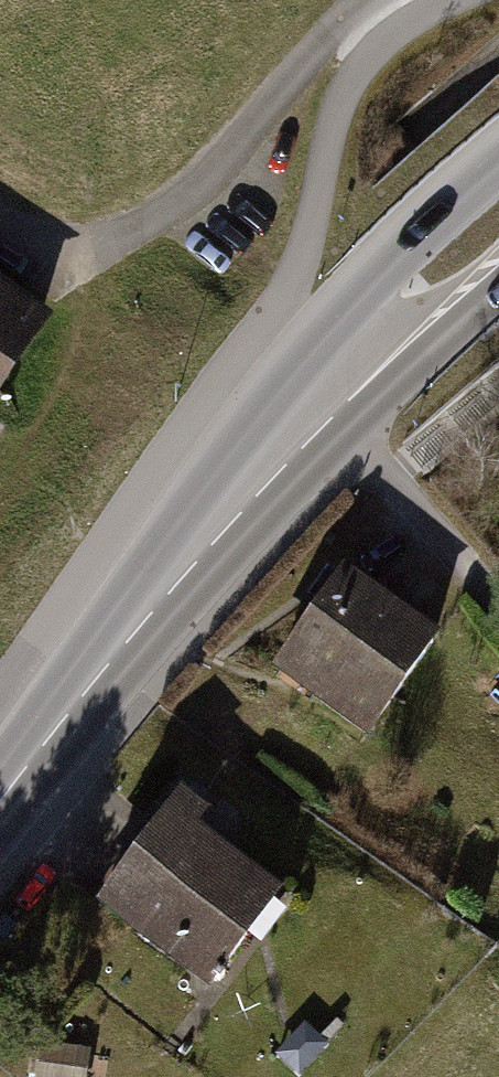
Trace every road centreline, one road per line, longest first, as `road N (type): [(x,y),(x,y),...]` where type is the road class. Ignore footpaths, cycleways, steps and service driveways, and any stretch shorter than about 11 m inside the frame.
road 1 (secondary): [(0,798),(315,395)]
road 2 (secondary): [(498,155),(425,221),(315,395)]
road 3 (secondary): [(315,395),(498,282)]
road 4 (track): [(389,477),(498,605)]

